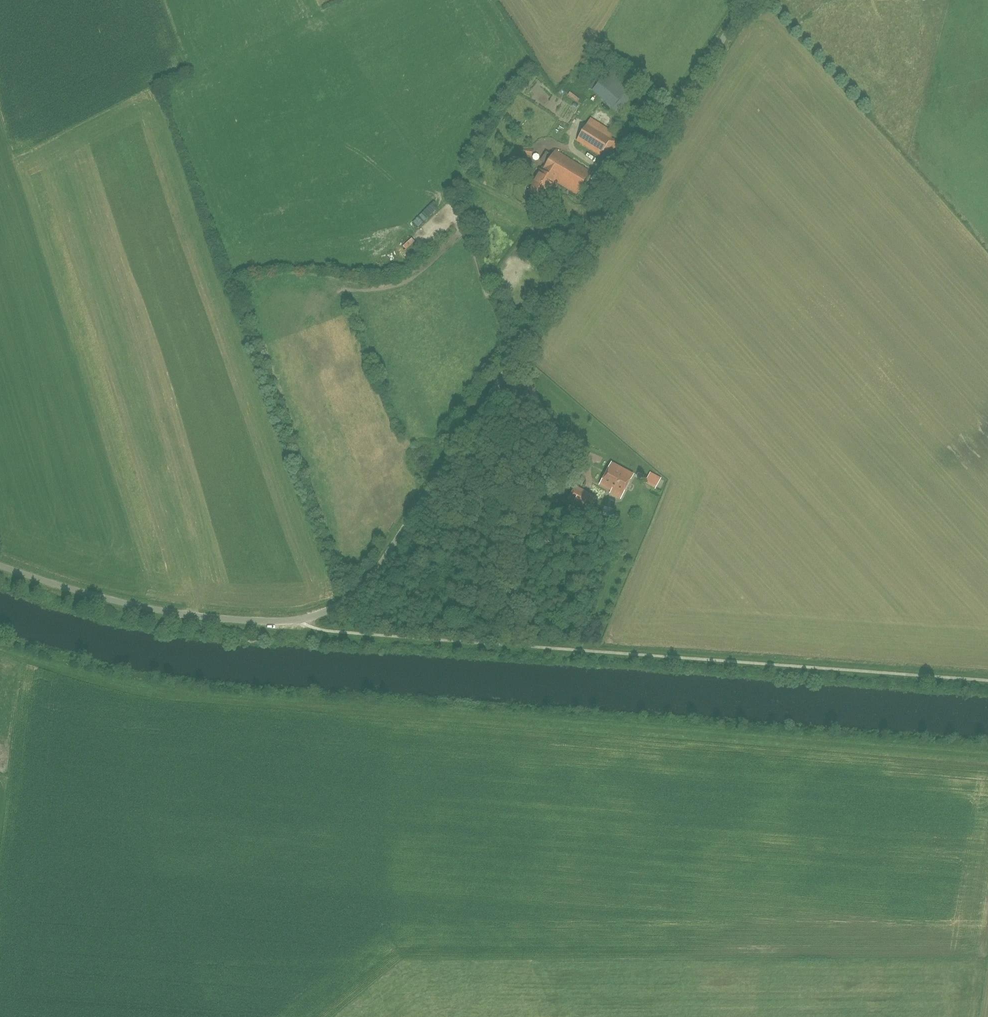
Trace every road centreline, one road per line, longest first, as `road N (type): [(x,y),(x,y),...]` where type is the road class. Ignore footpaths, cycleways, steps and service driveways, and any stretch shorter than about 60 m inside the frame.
road 1 (track): [(987,756),(176,696),(0,651)]
road 2 (unclassified): [(298,621),(332,609),(372,577),(748,0)]
road 3 (unclassified): [(298,621),(147,608),(0,567)]

